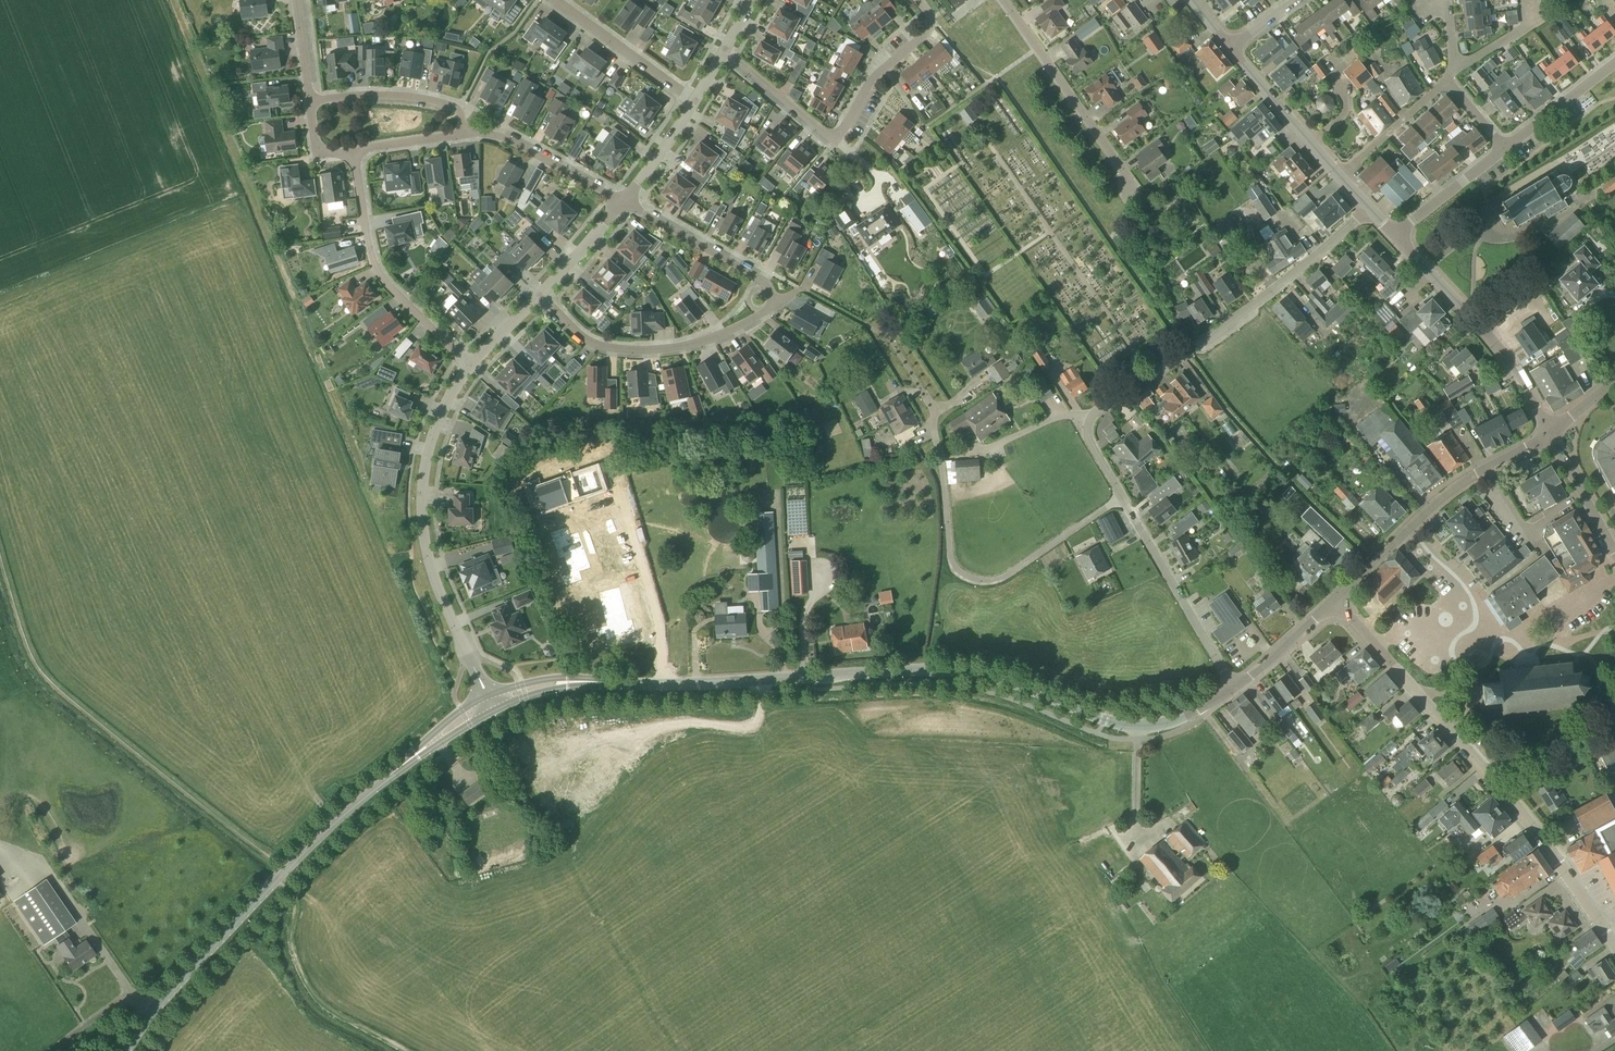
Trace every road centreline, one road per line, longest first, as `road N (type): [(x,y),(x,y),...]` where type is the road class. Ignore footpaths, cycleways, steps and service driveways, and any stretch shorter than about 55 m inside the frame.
road 1 (tertiary): [(491,704),(567,682),(961,672),(1139,728),(1173,722),(1235,689)]
road 2 (tertiary): [(150,1015),(323,833),(491,704)]
road 3 (residential): [(1614,948),(1501,791),(1335,603)]
road 4 (residential): [(1124,501),(1089,447),(1092,418),(1209,339),(1368,208)]
road 5 (residential): [(1124,501),(1005,580),(991,585),(959,576),(950,562),(935,417),(976,383)]
road 6 (residential): [(491,704),(429,550),(424,508),(430,447),(472,368)]
road 7 (residential): [(727,52),(834,138),(845,133),(884,71),(929,31),(919,0)]
road 8 (residential): [(543,298),(592,344),(625,353),(676,352),(726,336),(769,312),(774,301)]
road 9 (residential): [(472,368),(372,261),(357,154)]
road 10 (tertiary): [(1549,432),(1502,349),(1395,236)]
road 11 (residential): [(1139,201),(1004,0)]
road 12 (residential): [(1235,689),(1124,501)]
road 13 (residential): [(774,301),(771,286),(623,206)]
road 14 (residential): [(695,103),(552,0)]
road 15 (residential): [(467,135),(518,146),(623,206)]
road 16 (residential): [(467,135),(460,113),(419,99),(313,103)]
road 17 (tertiary): [(1343,179),(1231,48)]
road 18 (tertiary): [(1410,528),(1452,491),(1549,432)]
road 19 (residential): [(1343,179),(1452,85)]
road 20 (residential): [(1395,236),(1508,149)]
road 21 (tertiary): [(1614,553),(1549,432)]
road 22 (residential): [(1508,149),(1614,65)]
road 23 (tertiary): [(1235,689),(1335,603)]
road 24 (residential): [(623,206),(695,103)]
road 25 (residential): [(543,298),(623,206)]

